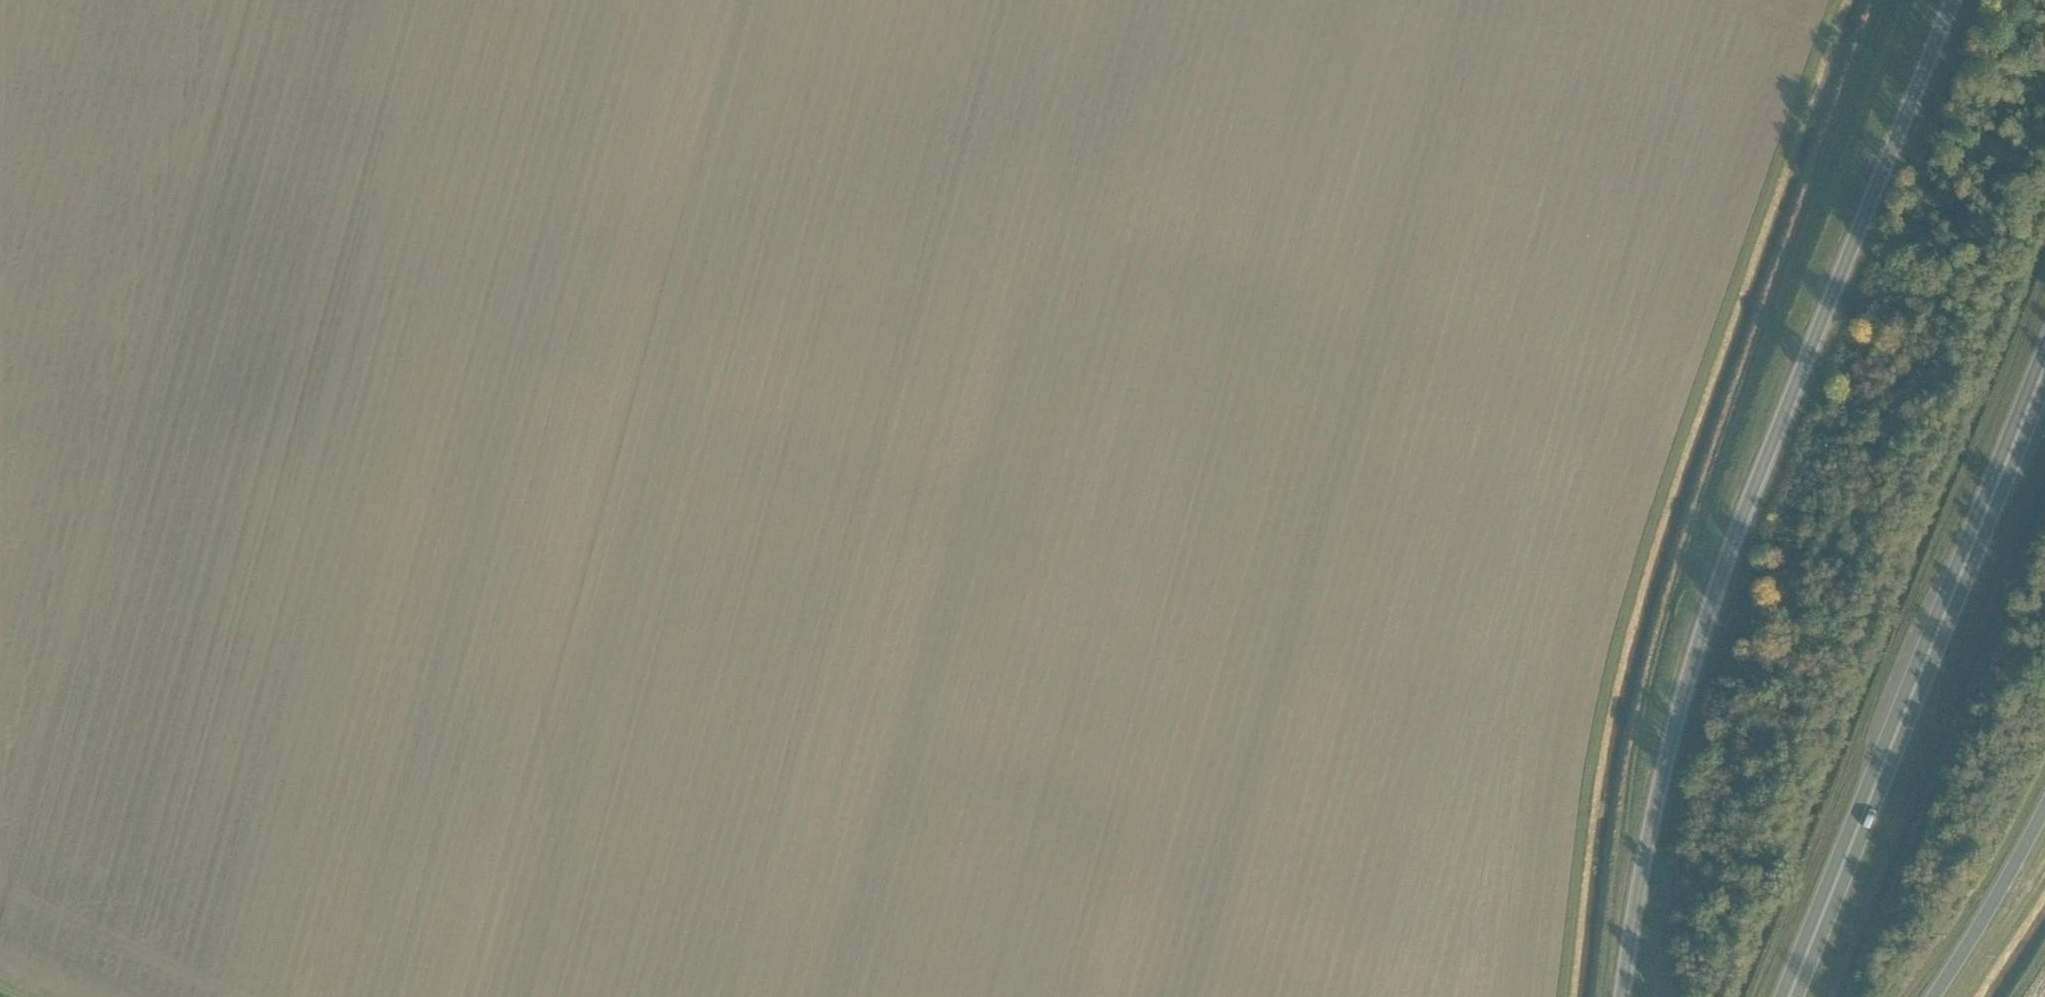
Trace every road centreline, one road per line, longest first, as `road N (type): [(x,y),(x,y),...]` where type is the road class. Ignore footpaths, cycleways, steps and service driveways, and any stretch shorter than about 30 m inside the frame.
road 1 (trunk): [(1953,0),(1702,633),(1653,811),(1623,996)]
road 2 (trunk): [(1789,996),(2044,365)]
road 3 (trunk): [(1934,996),(2044,809)]

